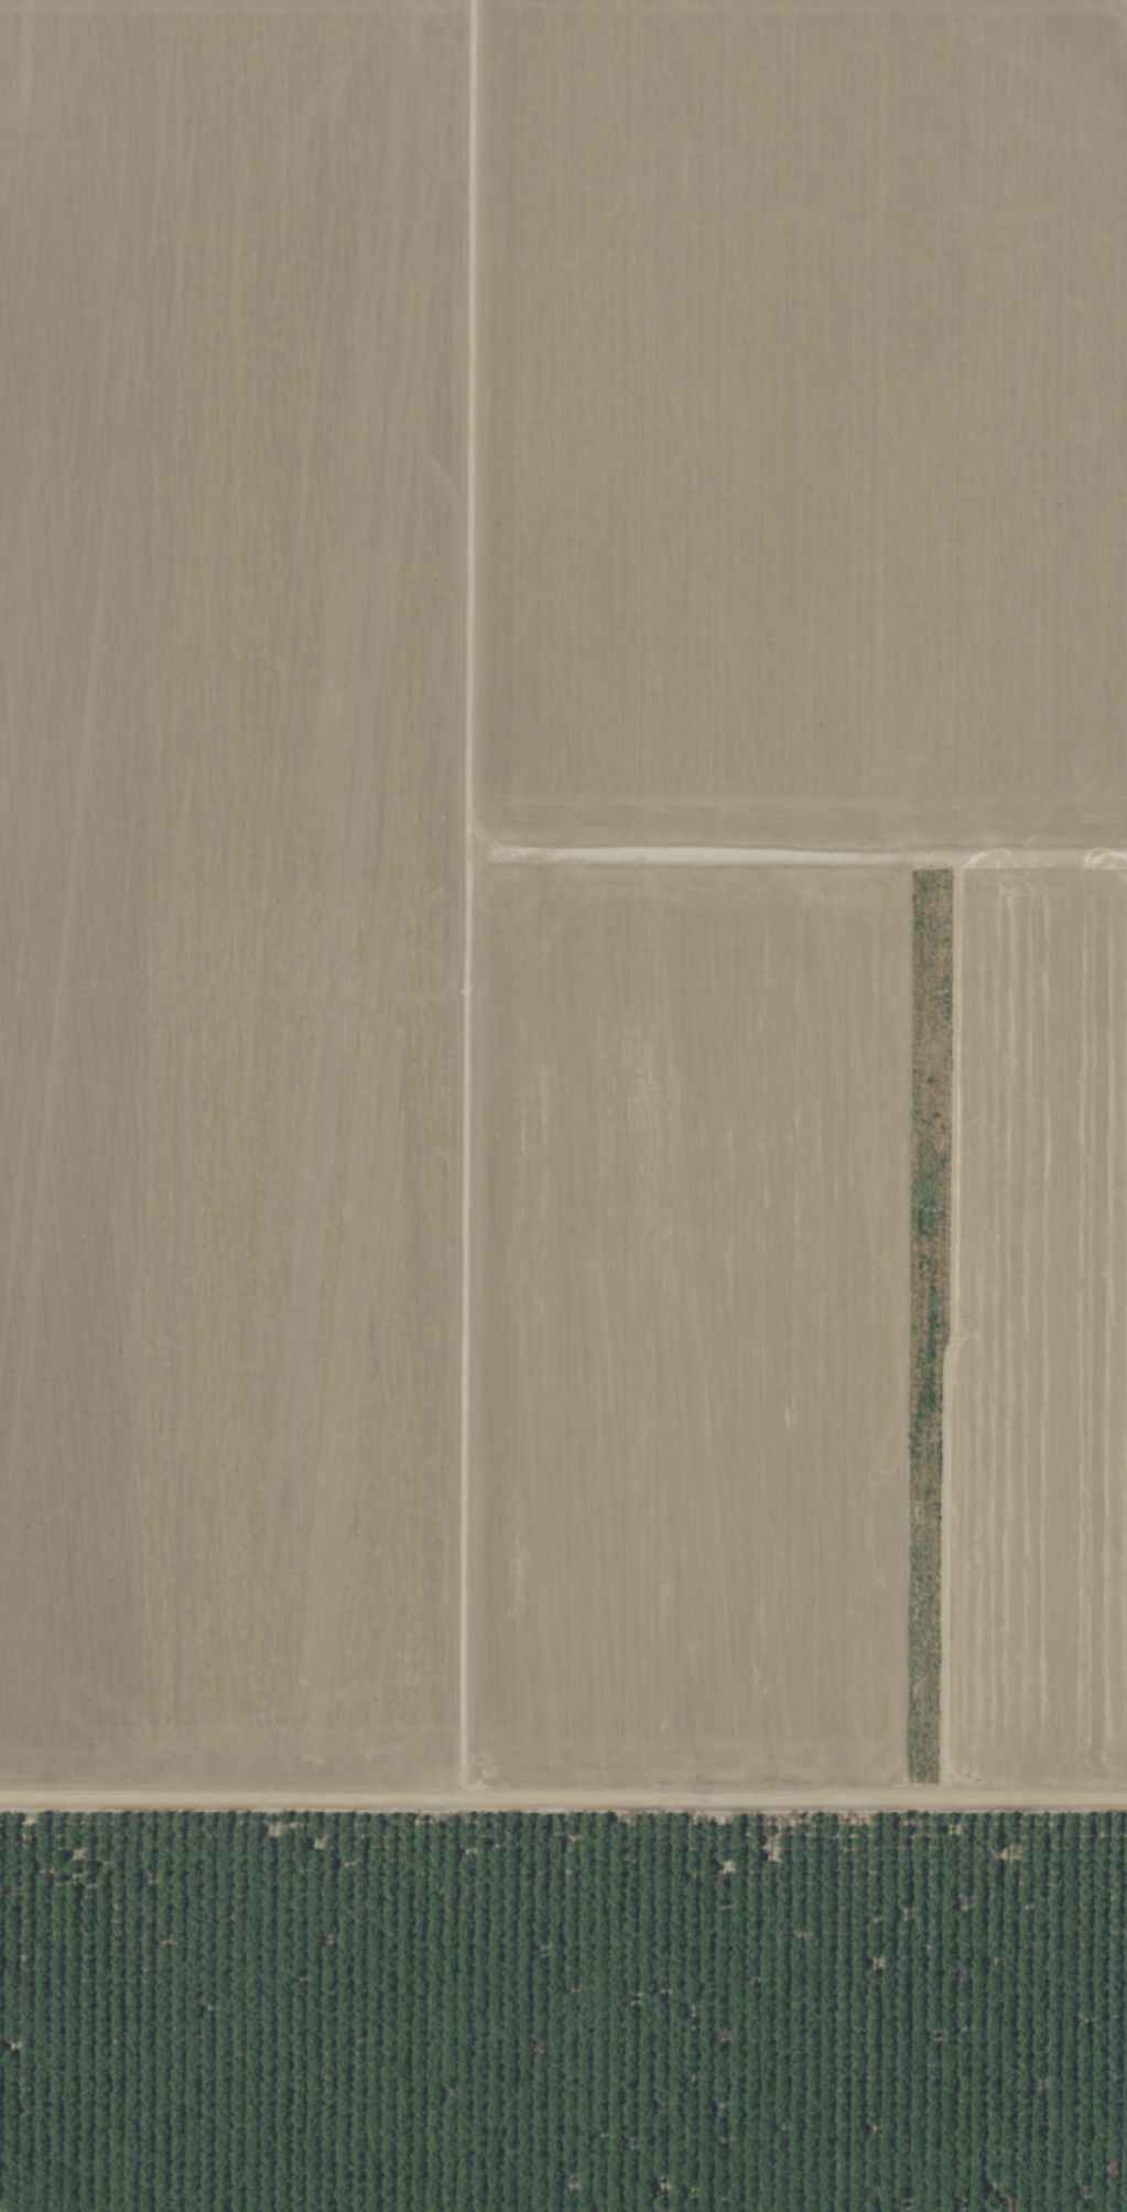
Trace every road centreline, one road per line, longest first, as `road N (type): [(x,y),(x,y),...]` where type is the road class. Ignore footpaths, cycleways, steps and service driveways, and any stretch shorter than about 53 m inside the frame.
road 1 (residential): [(0,1812),(1126,1836)]

